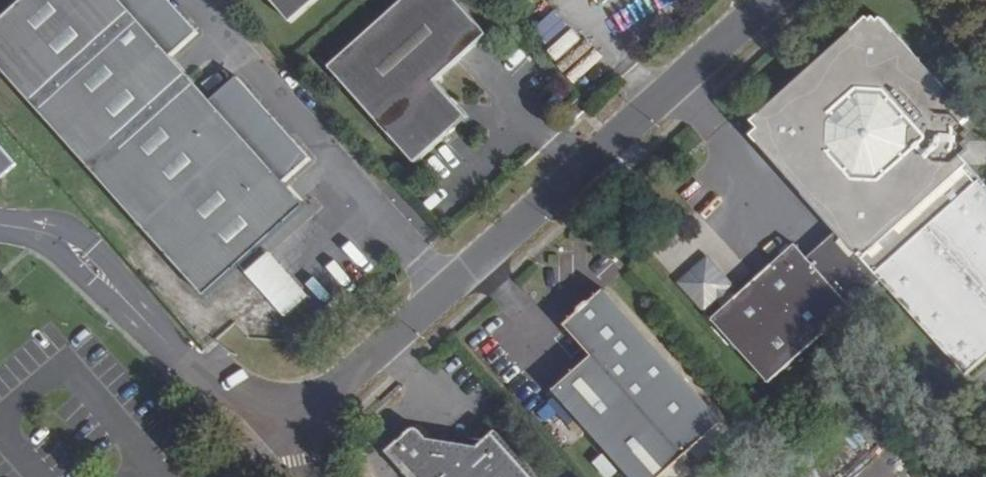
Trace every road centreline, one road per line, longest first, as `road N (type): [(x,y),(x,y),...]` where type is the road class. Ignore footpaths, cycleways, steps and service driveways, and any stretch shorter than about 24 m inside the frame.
road 1 (unclassified): [(770,0),(289,432)]

